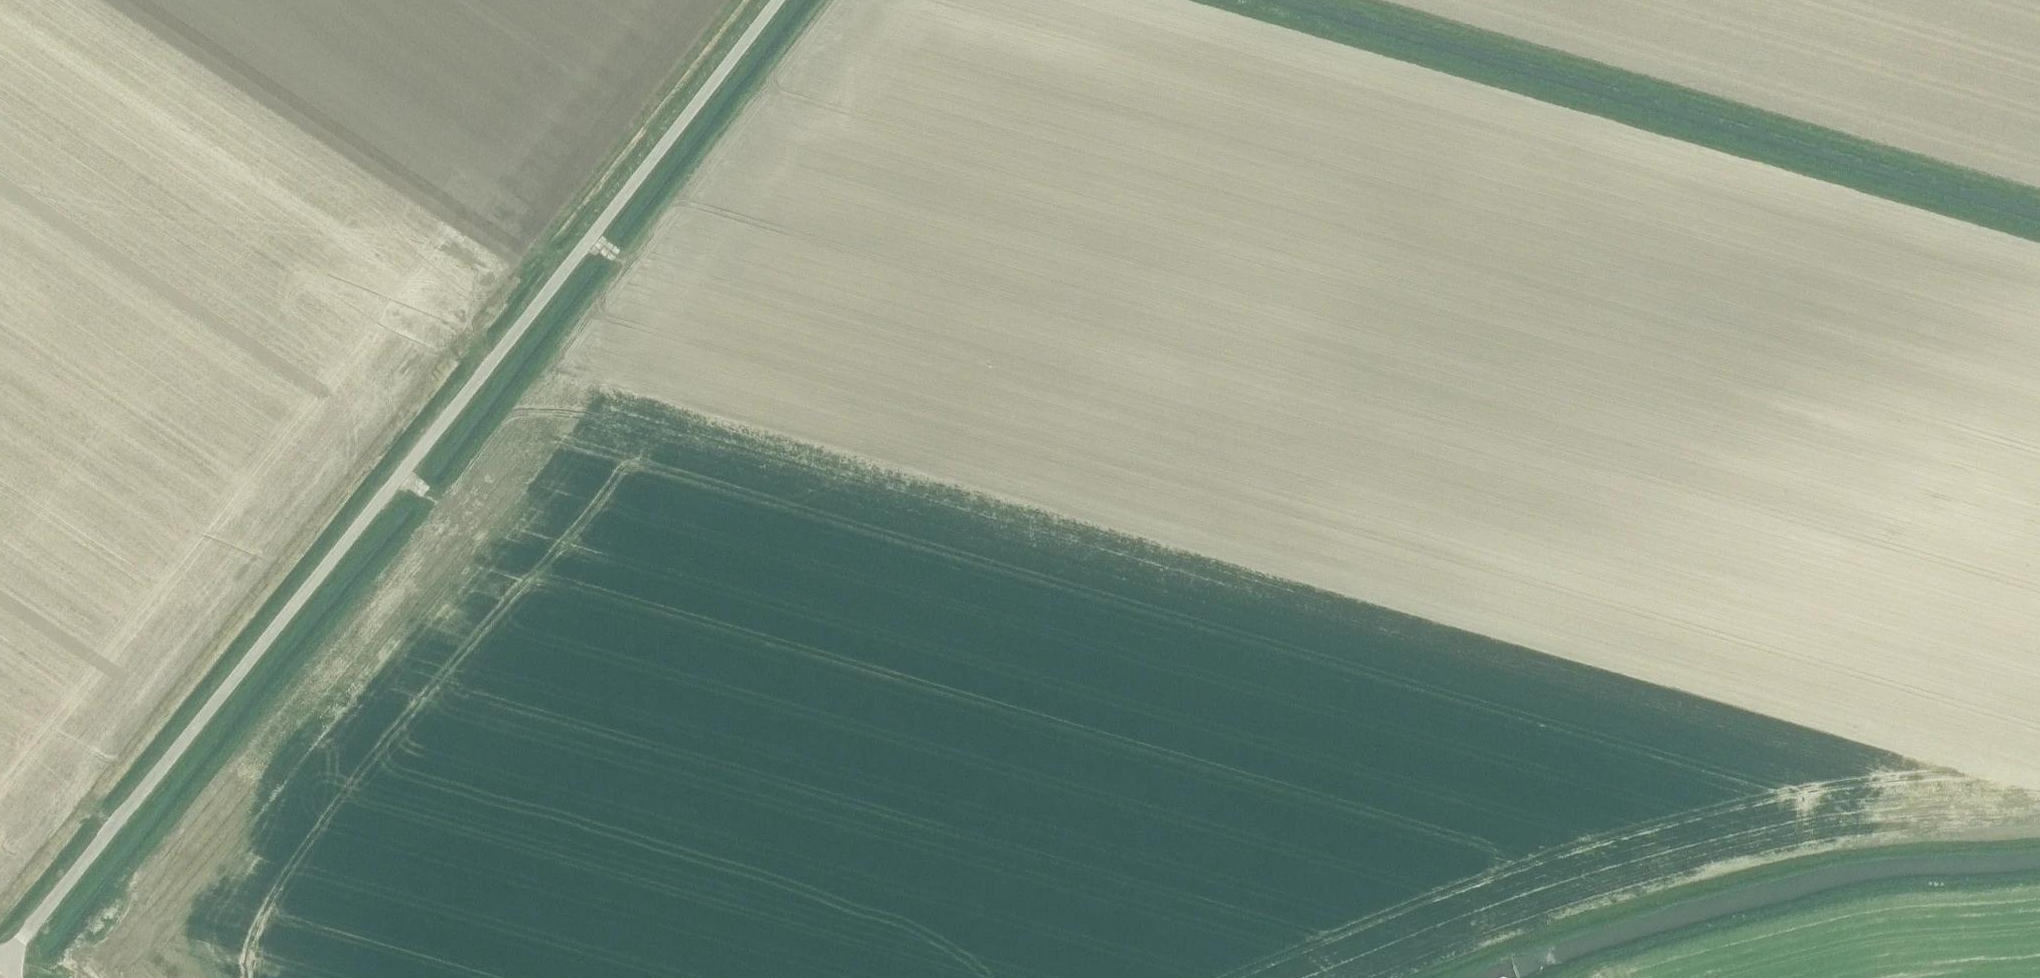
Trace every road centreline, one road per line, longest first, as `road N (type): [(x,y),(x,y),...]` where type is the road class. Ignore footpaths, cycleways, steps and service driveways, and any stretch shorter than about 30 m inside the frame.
road 1 (unclassified): [(0,965),(778,0)]

